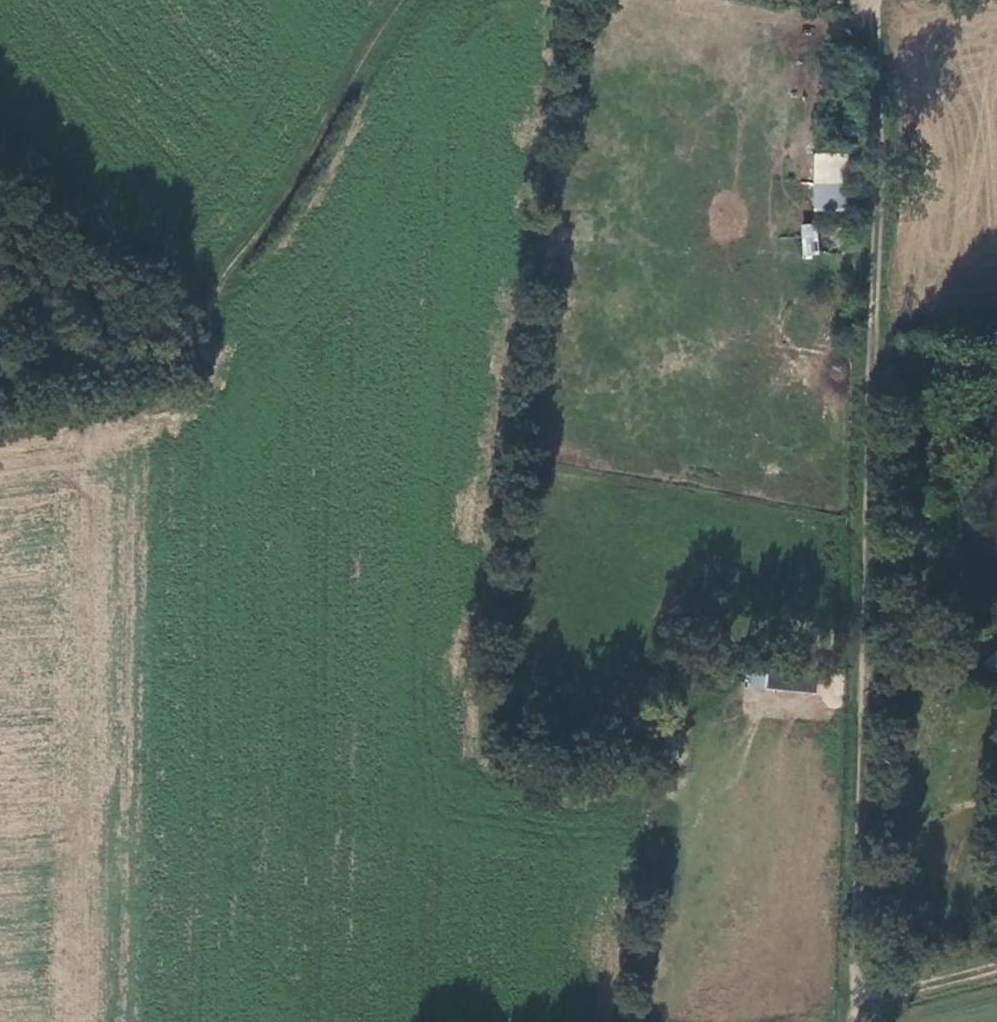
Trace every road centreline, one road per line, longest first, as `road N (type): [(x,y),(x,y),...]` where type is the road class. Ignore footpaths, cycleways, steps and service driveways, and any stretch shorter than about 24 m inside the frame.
road 1 (track): [(873,0),(858,1001)]
road 2 (track): [(206,305),(401,0)]
road 3 (track): [(858,1001),(996,968)]

